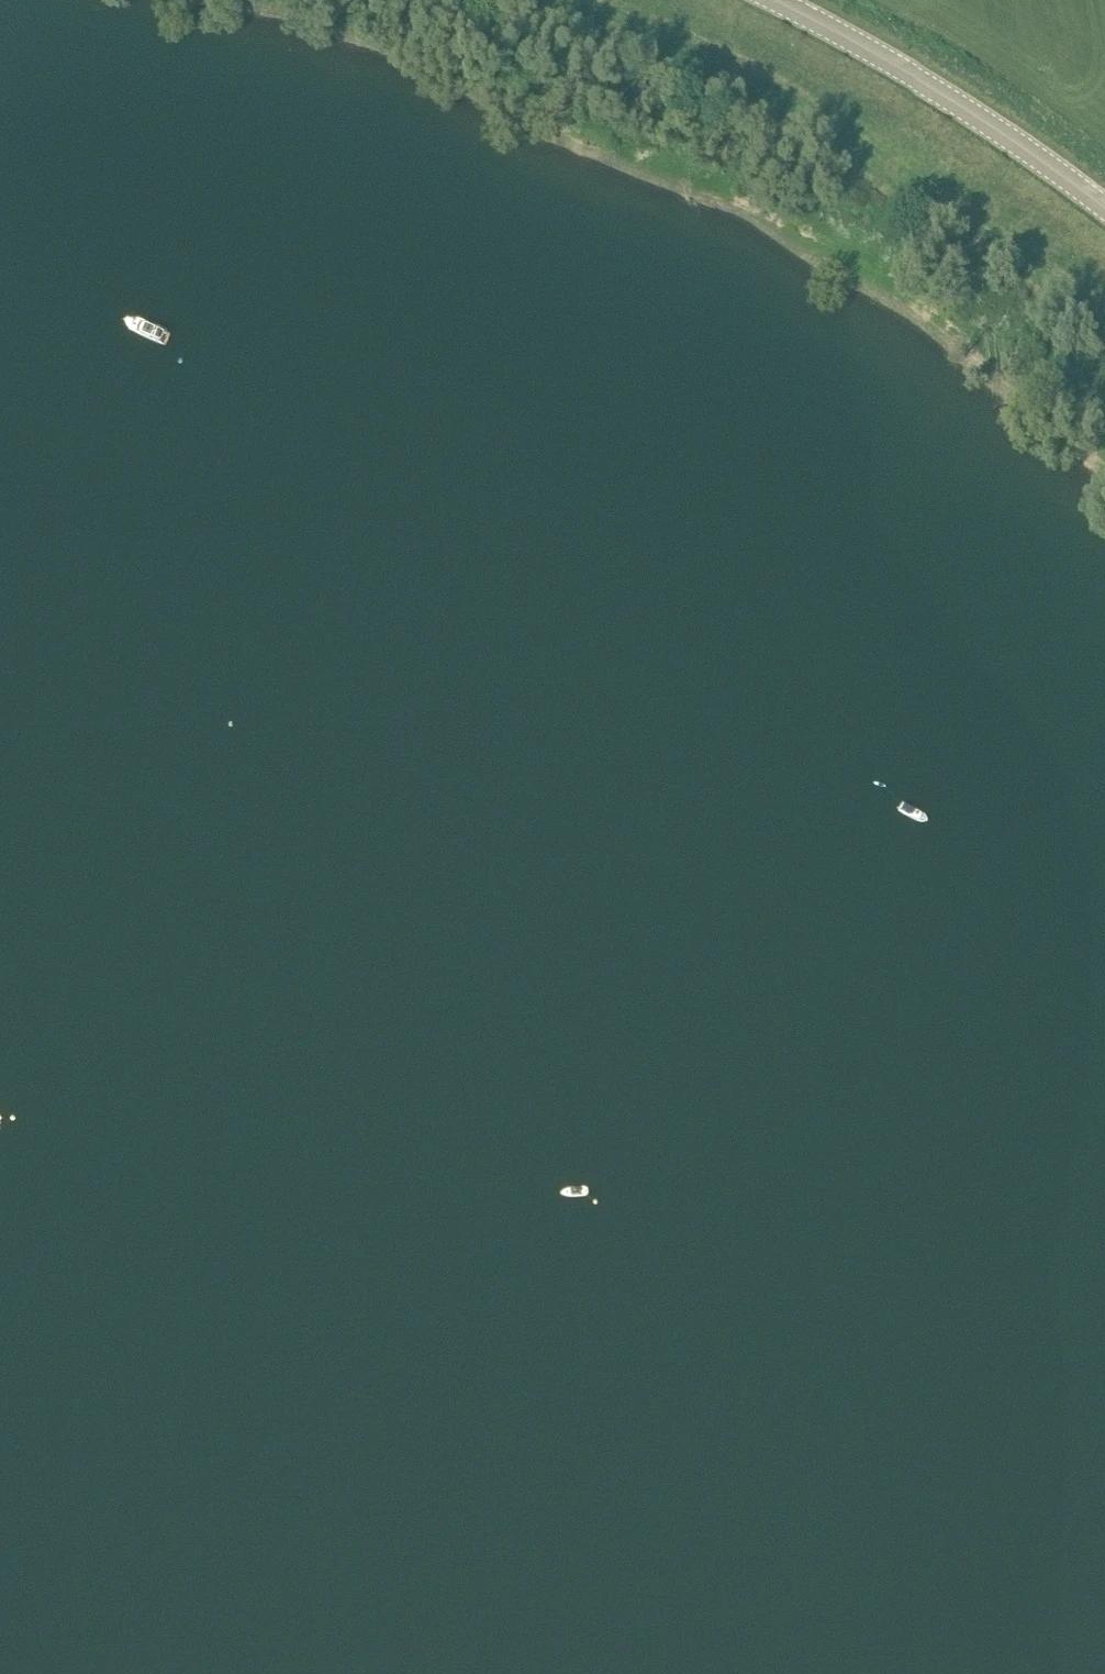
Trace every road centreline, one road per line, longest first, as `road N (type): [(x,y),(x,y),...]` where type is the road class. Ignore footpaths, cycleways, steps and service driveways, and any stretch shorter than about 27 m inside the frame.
road 1 (unclassified): [(766,0),(963,112),(1104,213)]

